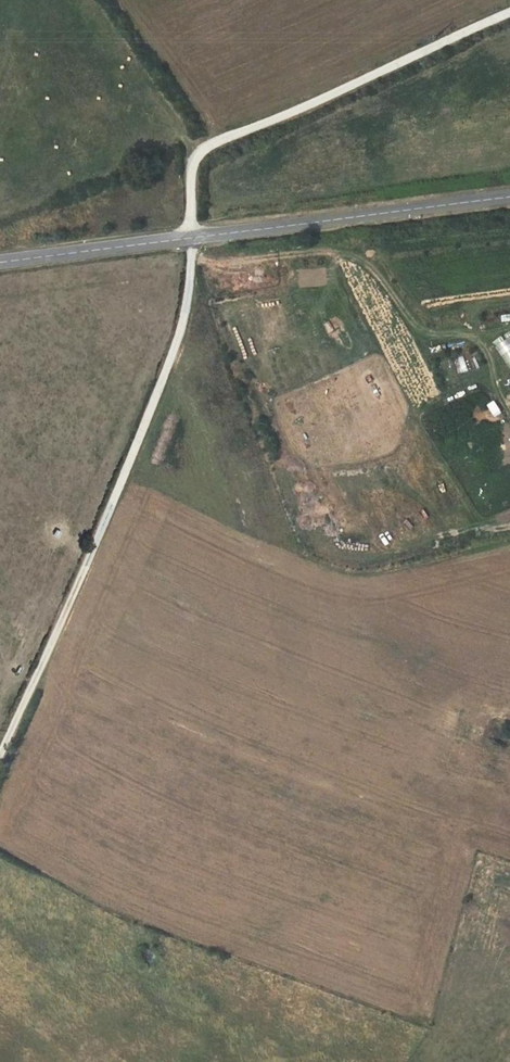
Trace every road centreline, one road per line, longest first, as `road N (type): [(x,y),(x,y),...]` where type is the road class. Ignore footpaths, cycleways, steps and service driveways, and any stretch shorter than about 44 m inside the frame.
road 1 (track): [(192,238),(186,313),(172,352),(0,750)]
road 2 (unclassified): [(509,12),(206,147),(192,162),(192,238)]
road 3 (secondary): [(509,202),(192,238)]
road 4 (secondary): [(192,238),(0,262)]

